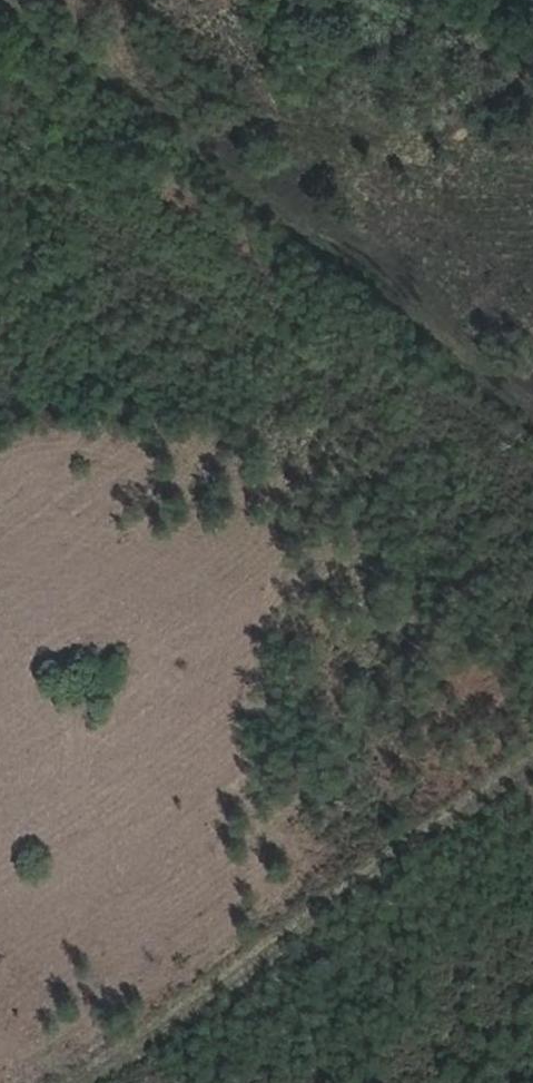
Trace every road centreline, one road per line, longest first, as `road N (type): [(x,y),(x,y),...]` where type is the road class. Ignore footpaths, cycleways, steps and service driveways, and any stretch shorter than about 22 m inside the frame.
road 1 (track): [(14,0),(532,400)]
road 2 (track): [(91,1082),(532,768)]

